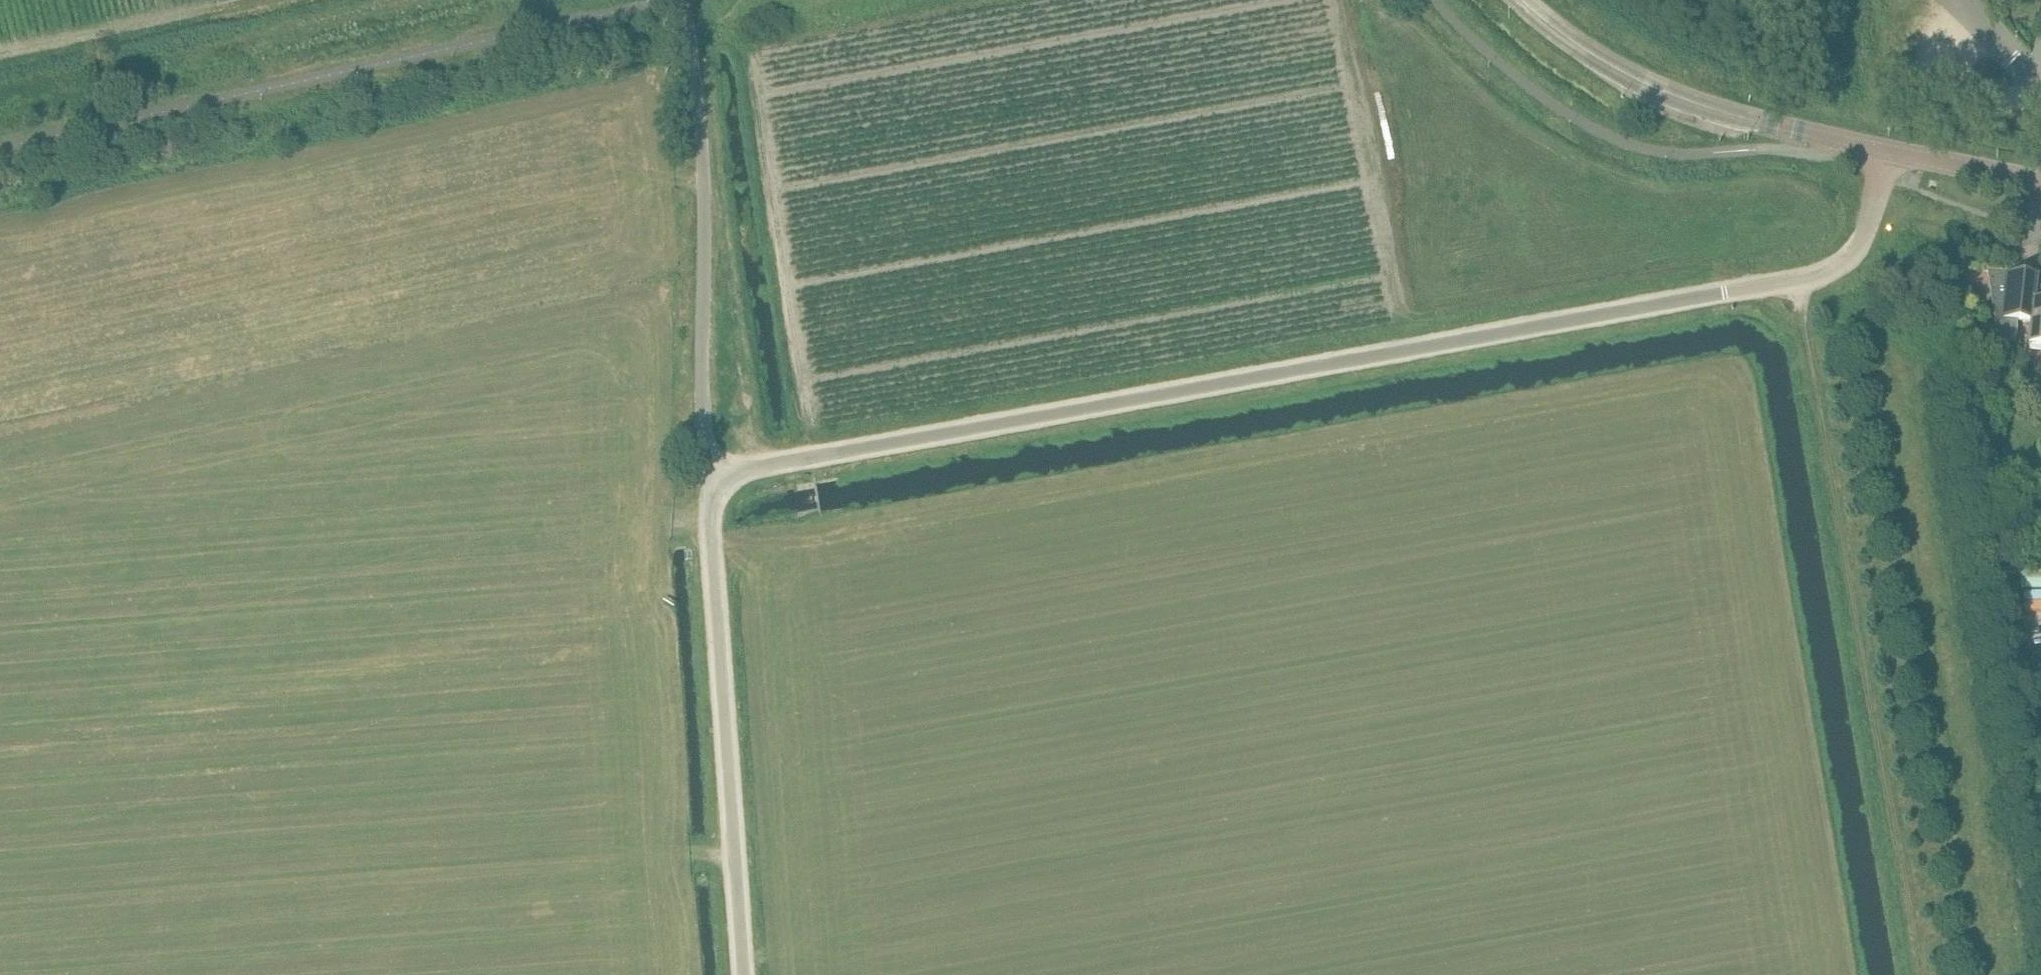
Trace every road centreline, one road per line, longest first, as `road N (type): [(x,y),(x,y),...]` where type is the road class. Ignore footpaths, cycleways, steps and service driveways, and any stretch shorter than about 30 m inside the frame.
road 1 (unclassified): [(713,476),(1801,278),(1840,267),(1866,232),(1887,148)]
road 2 (unclassified): [(746,974),(713,476)]
road 3 (unclassified): [(713,476),(705,403),(707,259),(686,0)]
road 4 (secondary): [(1887,148),(1671,95),(1610,65),(1520,0)]
road 5 (secondary): [(2040,182),(1887,148)]

